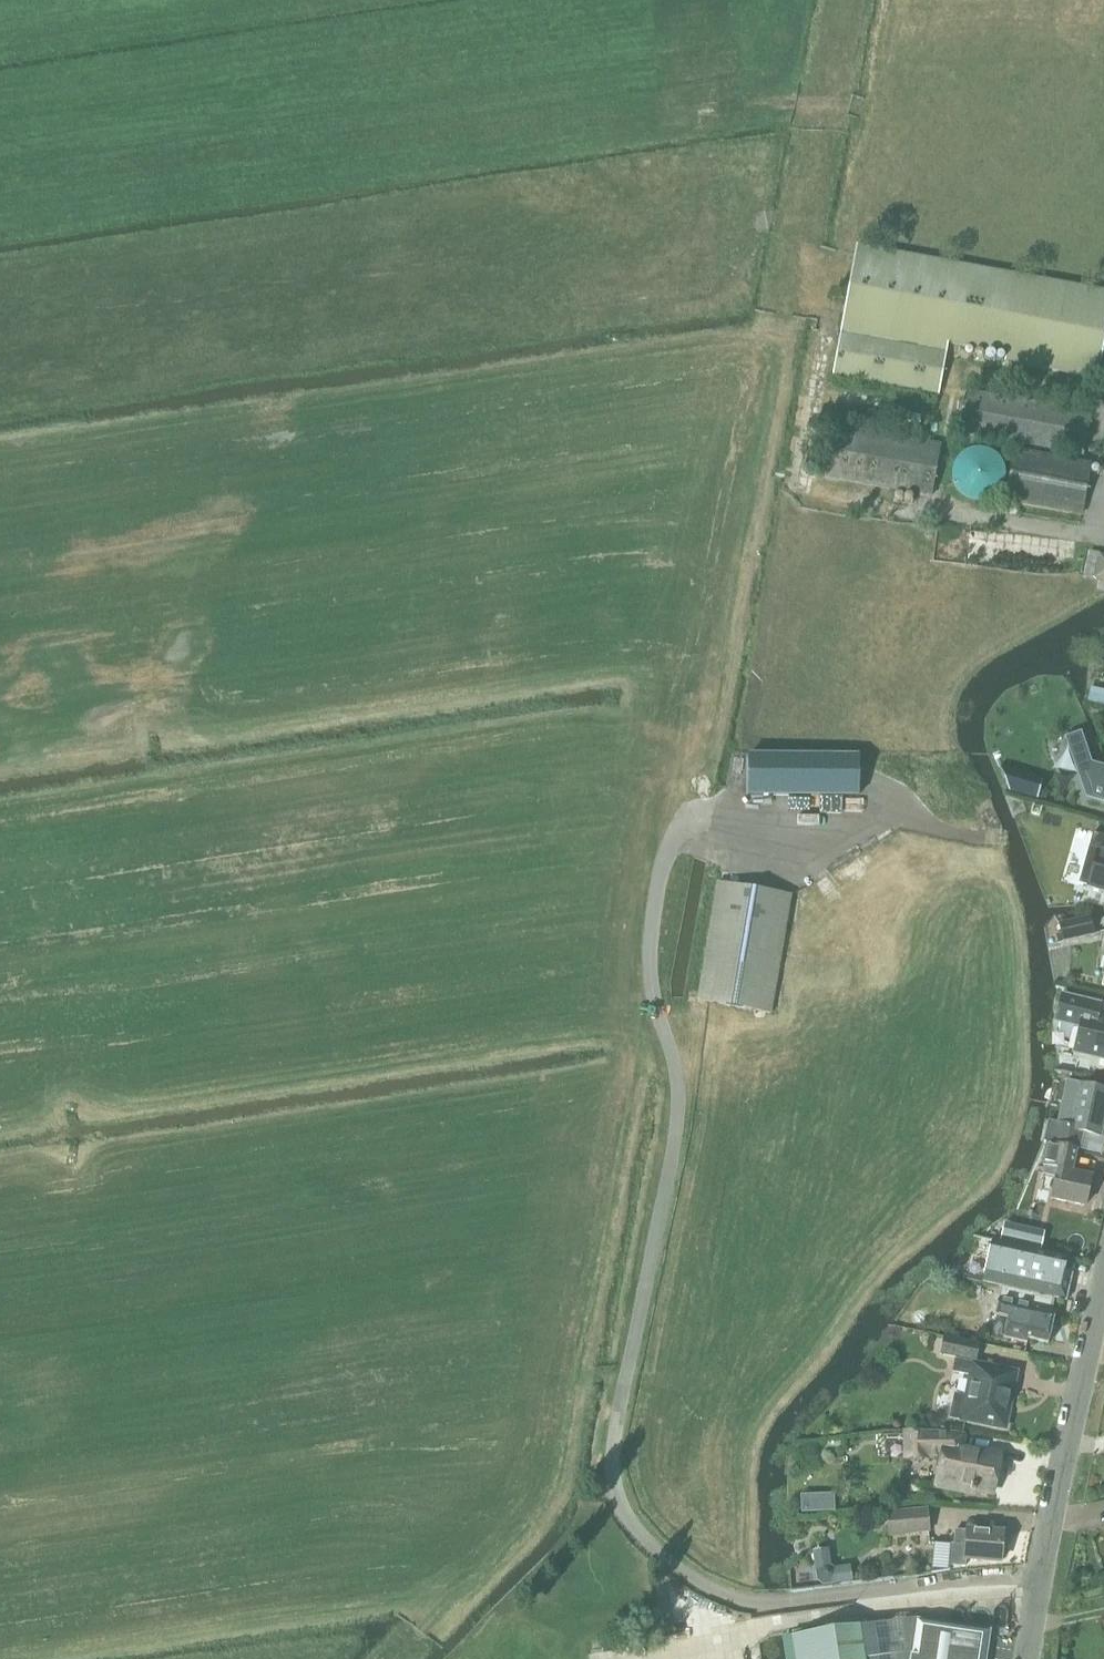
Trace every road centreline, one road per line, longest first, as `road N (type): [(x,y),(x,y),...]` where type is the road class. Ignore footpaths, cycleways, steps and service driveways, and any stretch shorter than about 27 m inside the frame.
road 1 (residential): [(1027,1658),(1103,1281)]
road 2 (track): [(757,817),(912,825),(985,839)]

